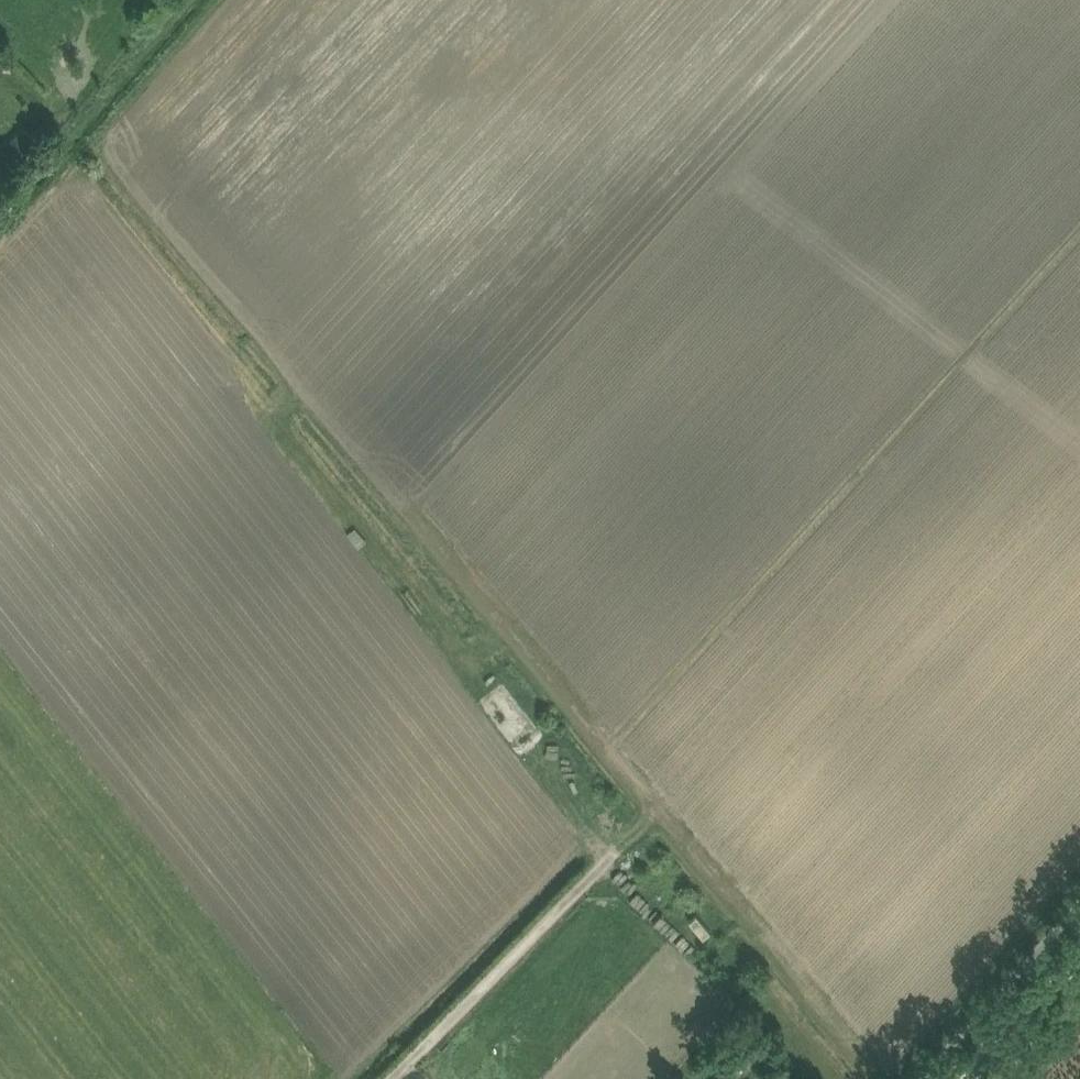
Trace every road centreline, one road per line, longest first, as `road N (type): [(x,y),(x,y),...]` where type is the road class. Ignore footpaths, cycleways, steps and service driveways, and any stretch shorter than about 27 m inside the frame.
road 1 (track): [(391,1078),(654,813)]
road 2 (secondary): [(961,1078),(1079,950)]

